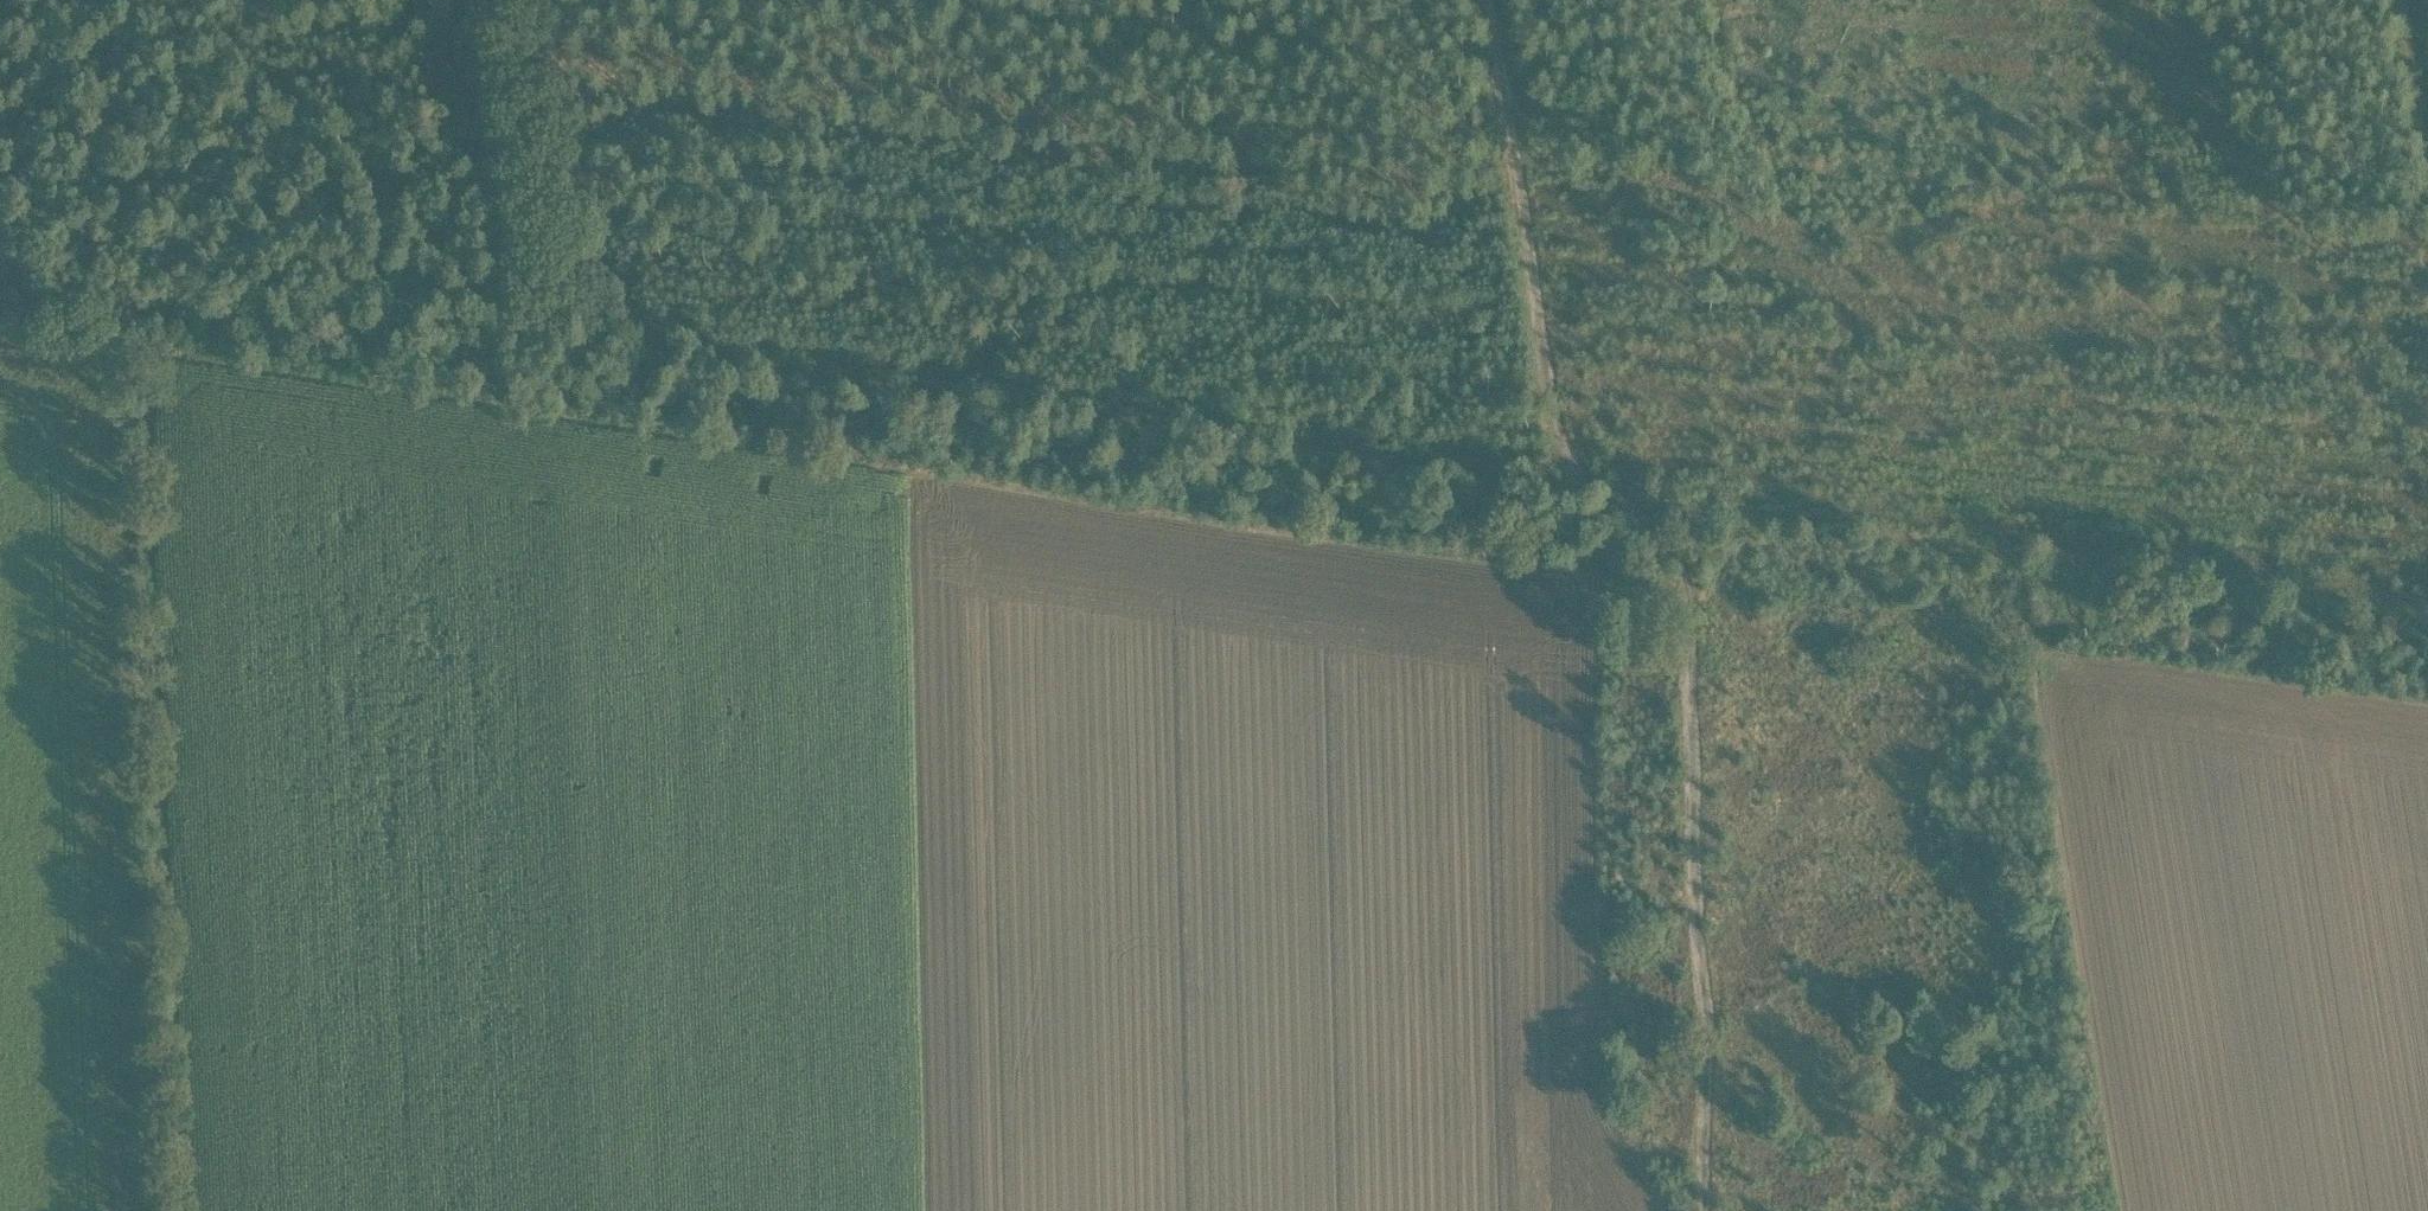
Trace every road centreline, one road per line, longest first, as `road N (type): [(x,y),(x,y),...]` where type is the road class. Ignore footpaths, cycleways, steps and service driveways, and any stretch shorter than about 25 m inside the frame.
road 1 (track): [(564,336),(754,373),(1581,490)]
road 2 (track): [(2427,618),(1581,490)]
road 3 (track): [(1581,490),(1666,547),(1689,586),(1707,1210)]
road 4 (track): [(493,324),(0,243)]
road 5 (track): [(564,336),(512,0)]
road 6 (track): [(2400,0),(2427,186)]

